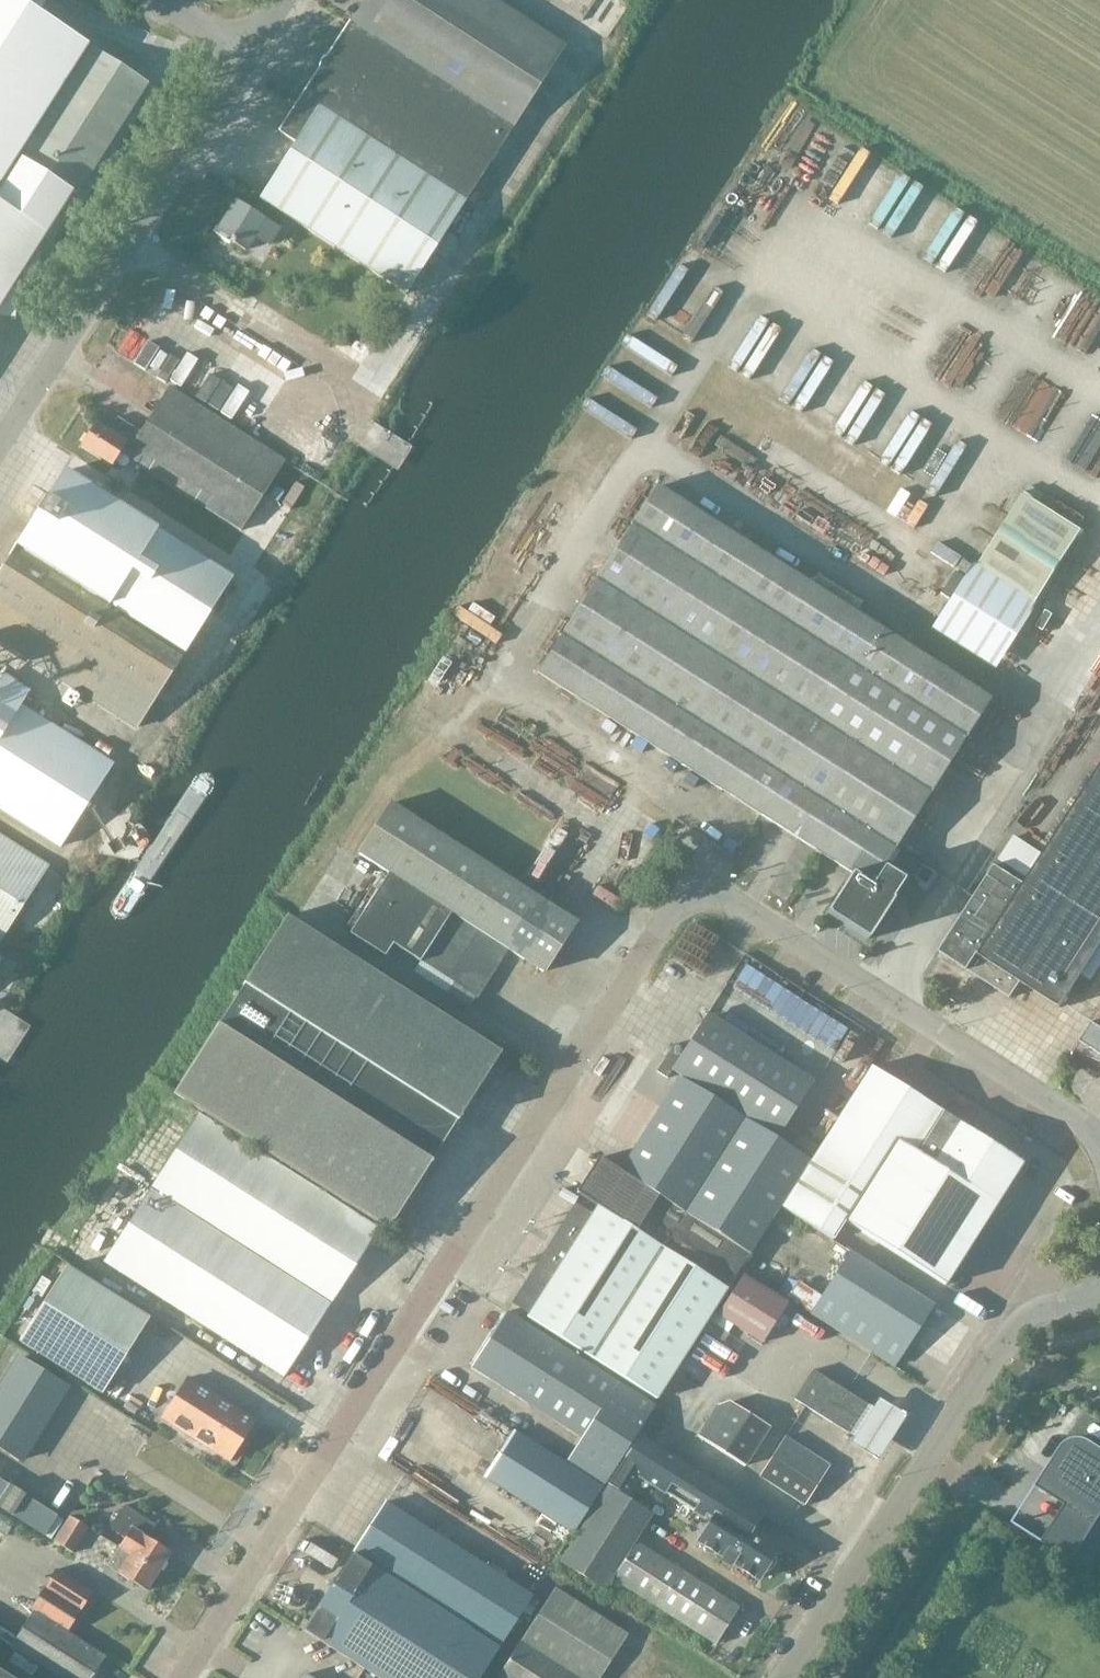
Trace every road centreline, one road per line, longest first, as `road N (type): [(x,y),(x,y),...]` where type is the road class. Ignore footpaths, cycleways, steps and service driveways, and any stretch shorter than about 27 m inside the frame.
road 1 (unclassified): [(184,1677),(684,908),(736,905),(1062,1112),(1099,1162)]
road 2 (unclassified): [(0,440),(281,0)]
road 3 (unclassified): [(788,1677),(1000,1350)]

